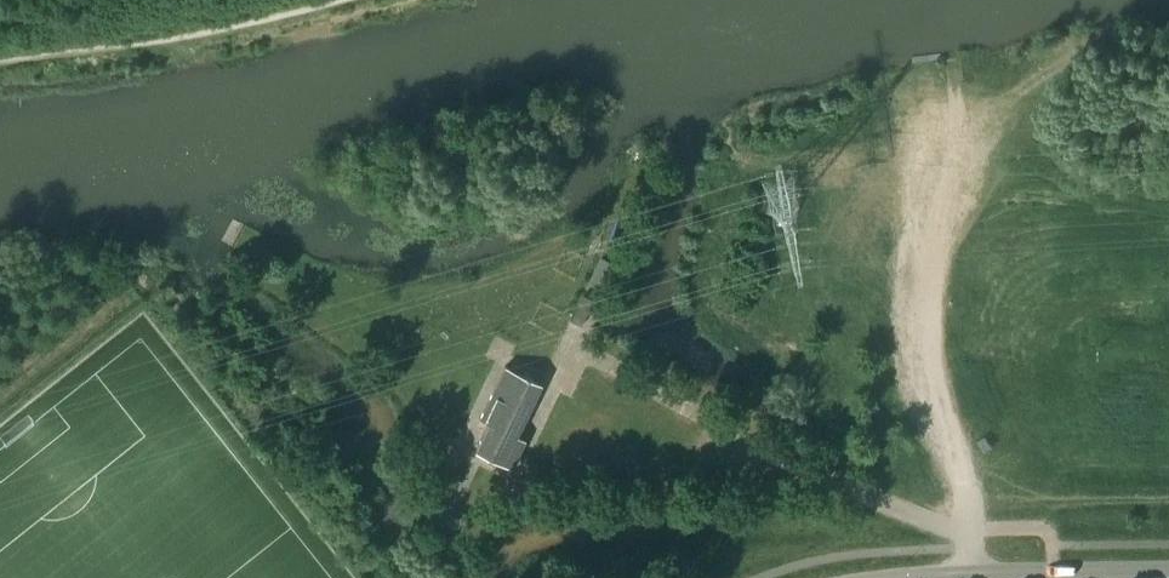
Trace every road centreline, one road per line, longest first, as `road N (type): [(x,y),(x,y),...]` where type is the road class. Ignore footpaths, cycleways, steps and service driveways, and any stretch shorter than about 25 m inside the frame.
road 1 (track): [(968,528),(928,320),(957,116)]
road 2 (tertiary): [(1168,570),(878,577)]

